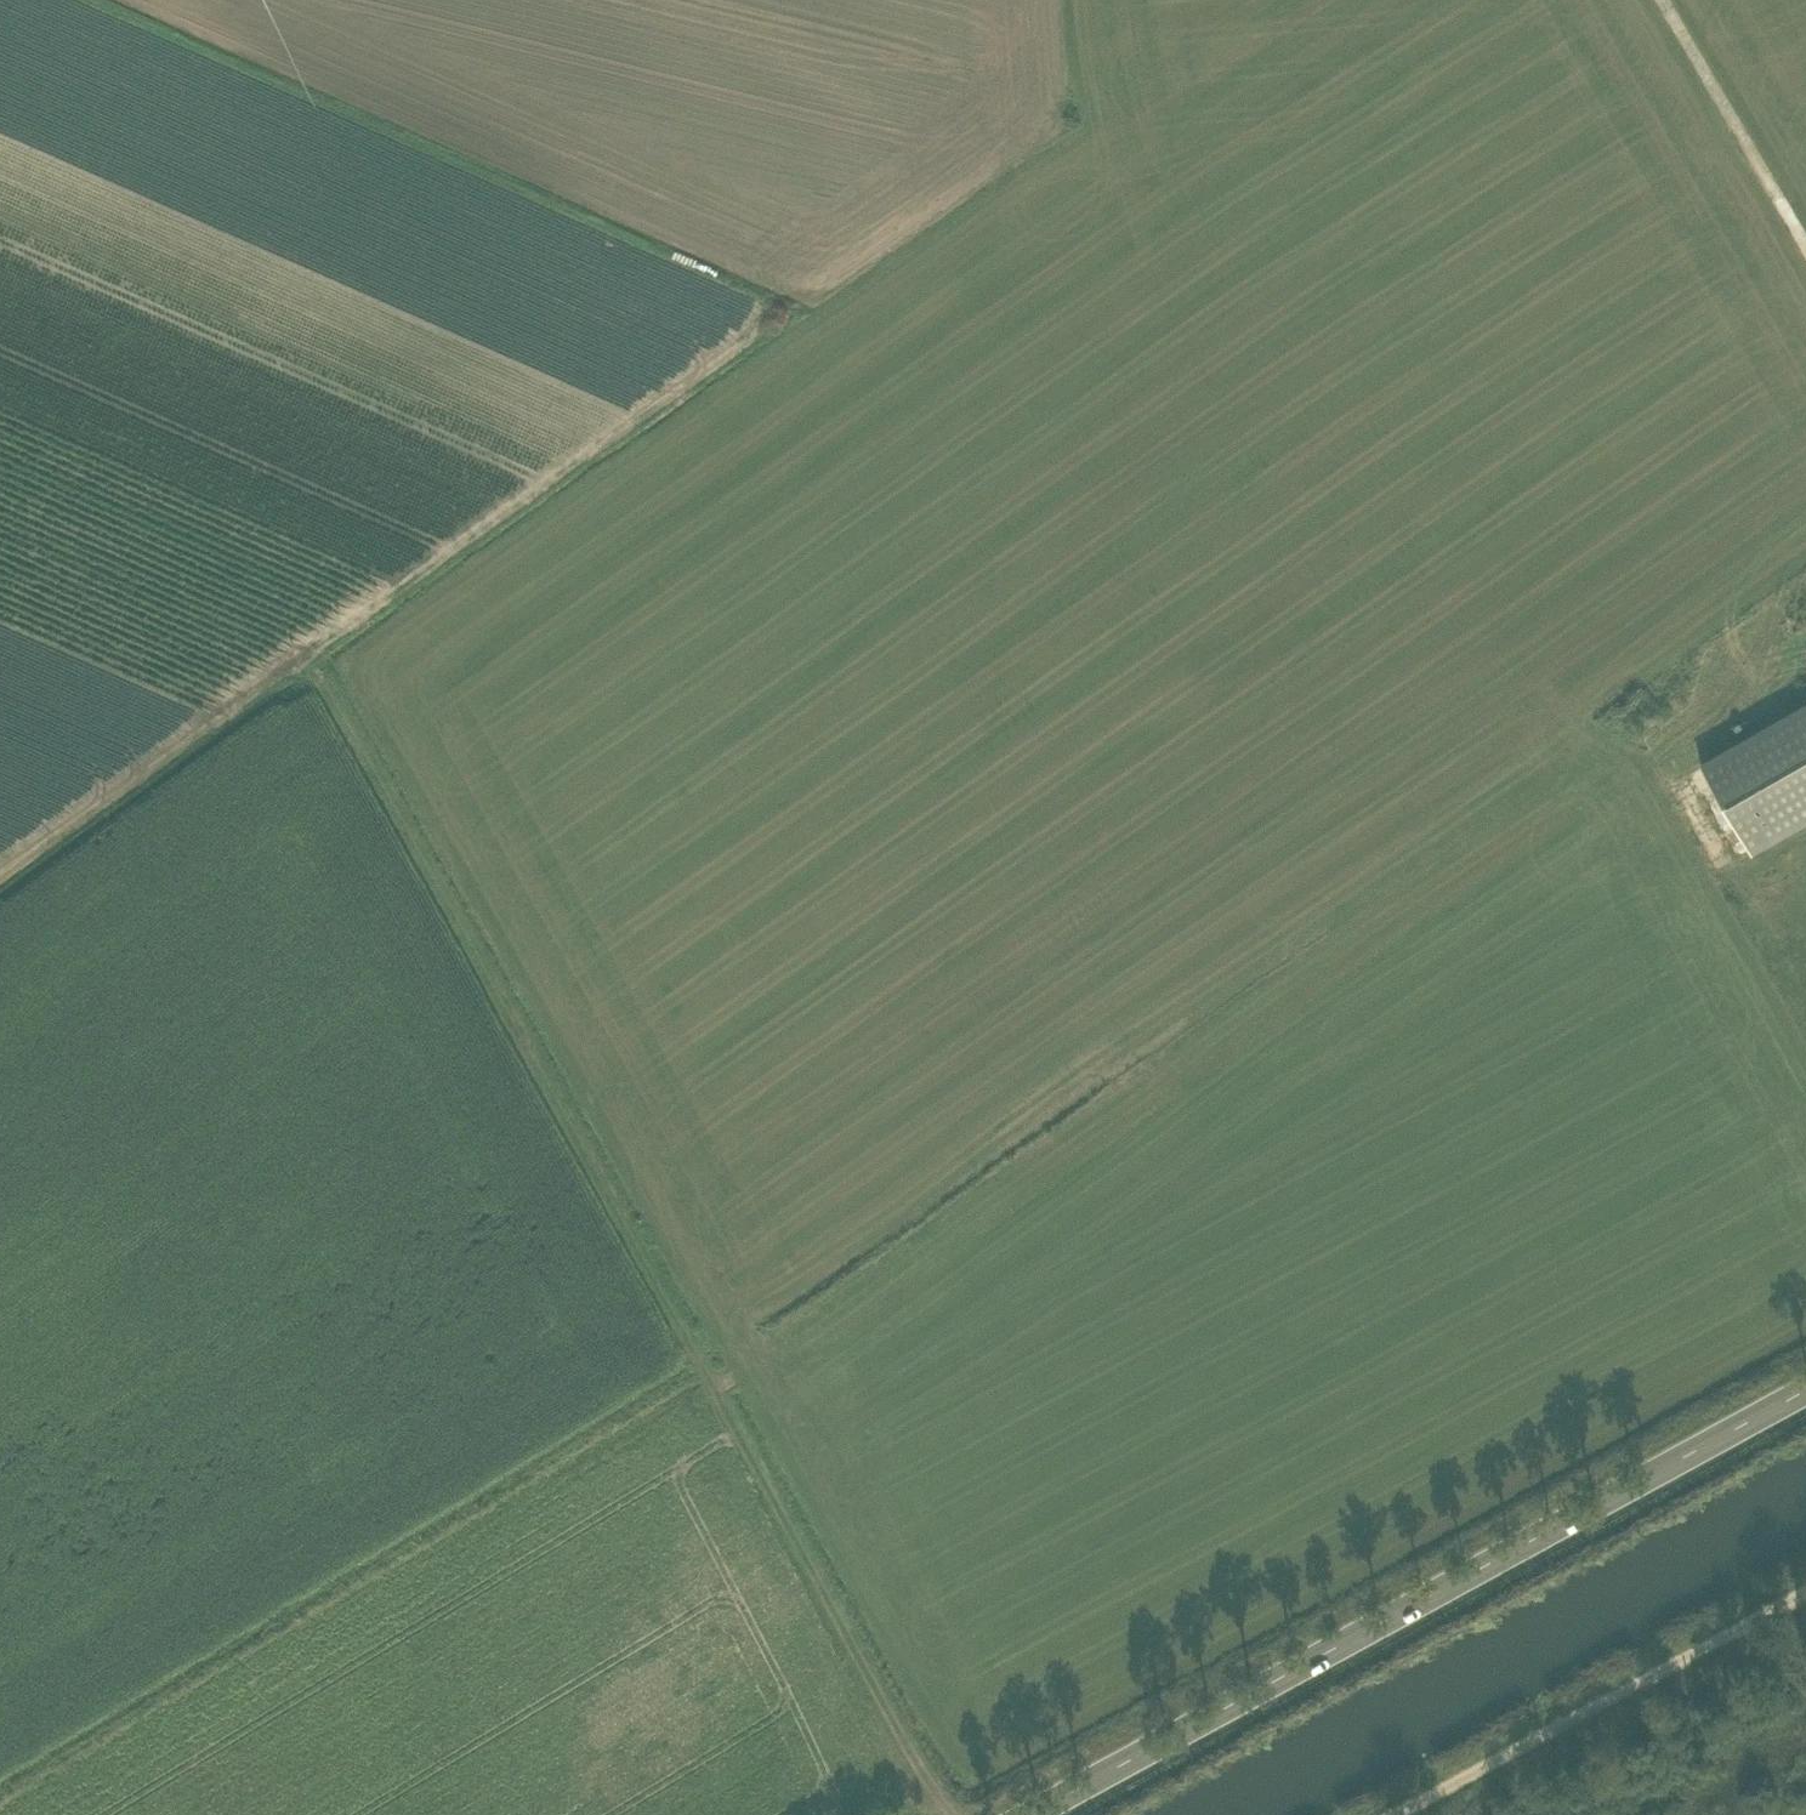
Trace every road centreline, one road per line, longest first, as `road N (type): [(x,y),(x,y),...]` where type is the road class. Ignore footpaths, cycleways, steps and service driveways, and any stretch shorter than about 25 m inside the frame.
road 1 (primary): [(1035,1814),(1805,1392)]
road 2 (track): [(1805,1589),(1393,1814)]

